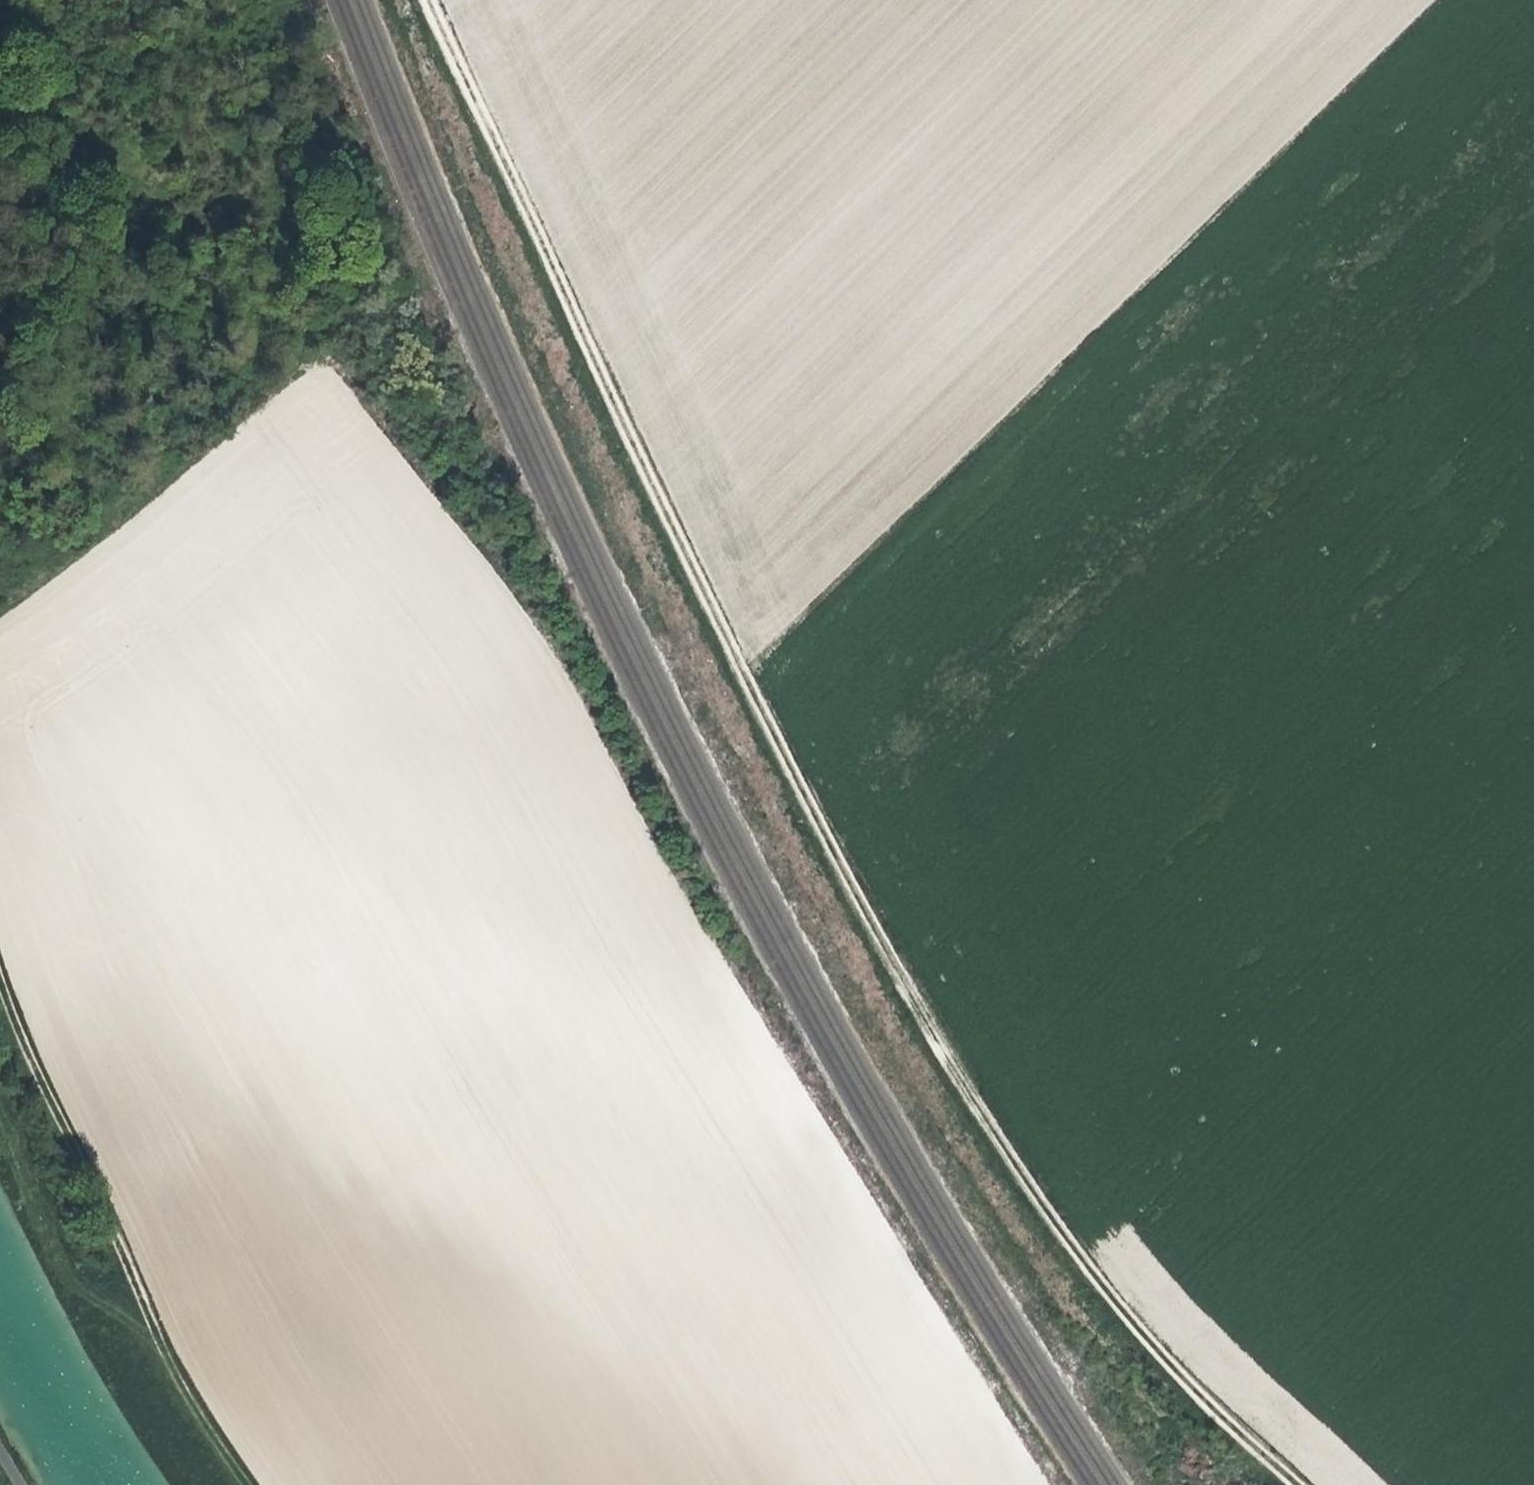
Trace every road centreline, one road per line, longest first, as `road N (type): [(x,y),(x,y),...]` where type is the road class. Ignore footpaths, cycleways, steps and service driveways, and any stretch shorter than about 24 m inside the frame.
road 1 (track): [(431,0),(532,203),(722,632),(845,877),(929,1023),(1017,1170),(1120,1302),(1194,1392),(1299,1484)]
road 2 (track): [(252,1484),(180,1371),(62,1114),(0,936)]

